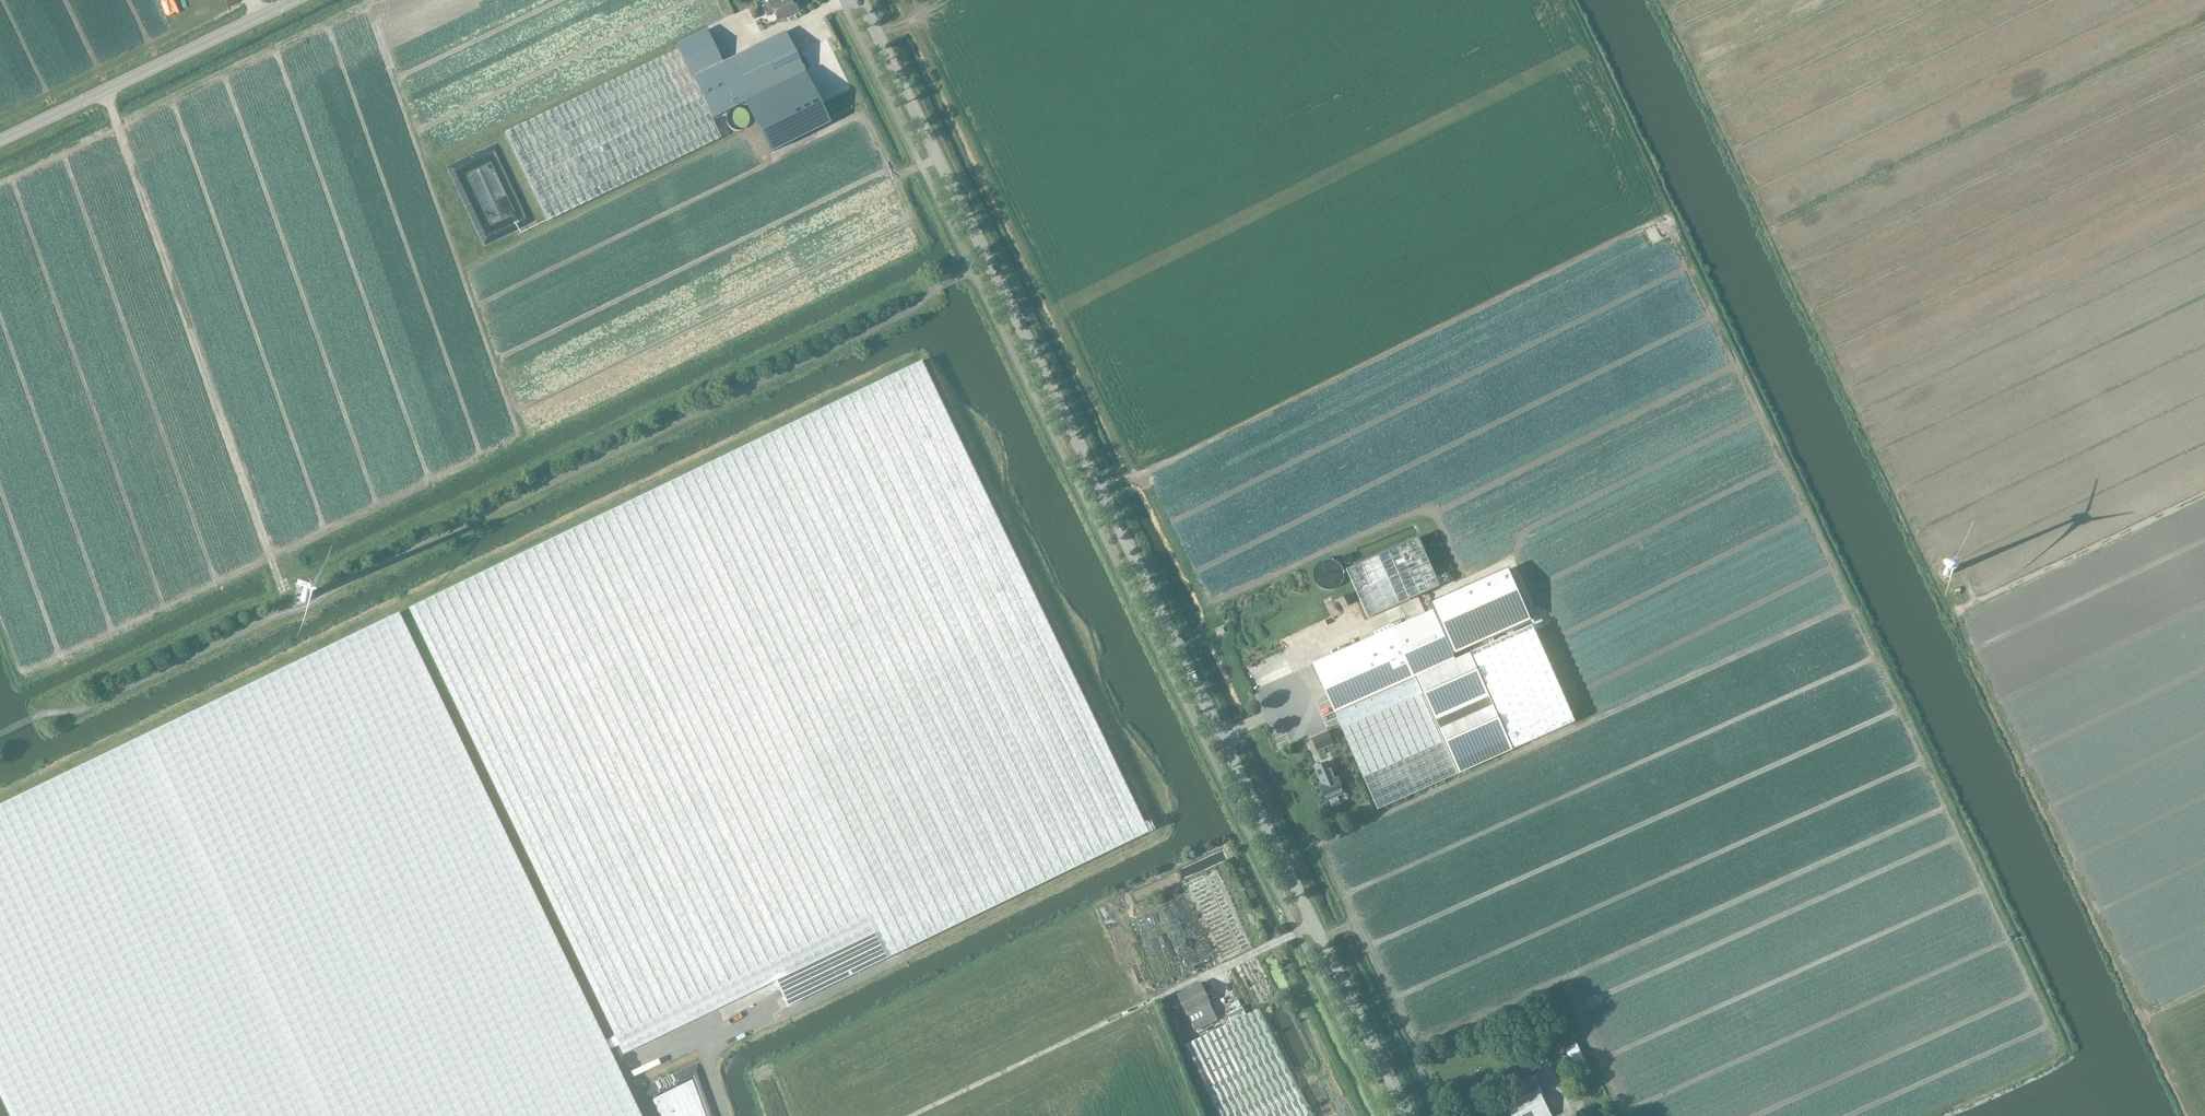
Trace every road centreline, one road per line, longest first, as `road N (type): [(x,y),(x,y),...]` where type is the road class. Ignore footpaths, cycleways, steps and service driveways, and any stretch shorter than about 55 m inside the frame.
road 1 (unclassified): [(1409,1115),(861,0)]
road 2 (tertiary): [(0,139),(293,0)]
road 3 (track): [(2204,495),(1962,610)]

